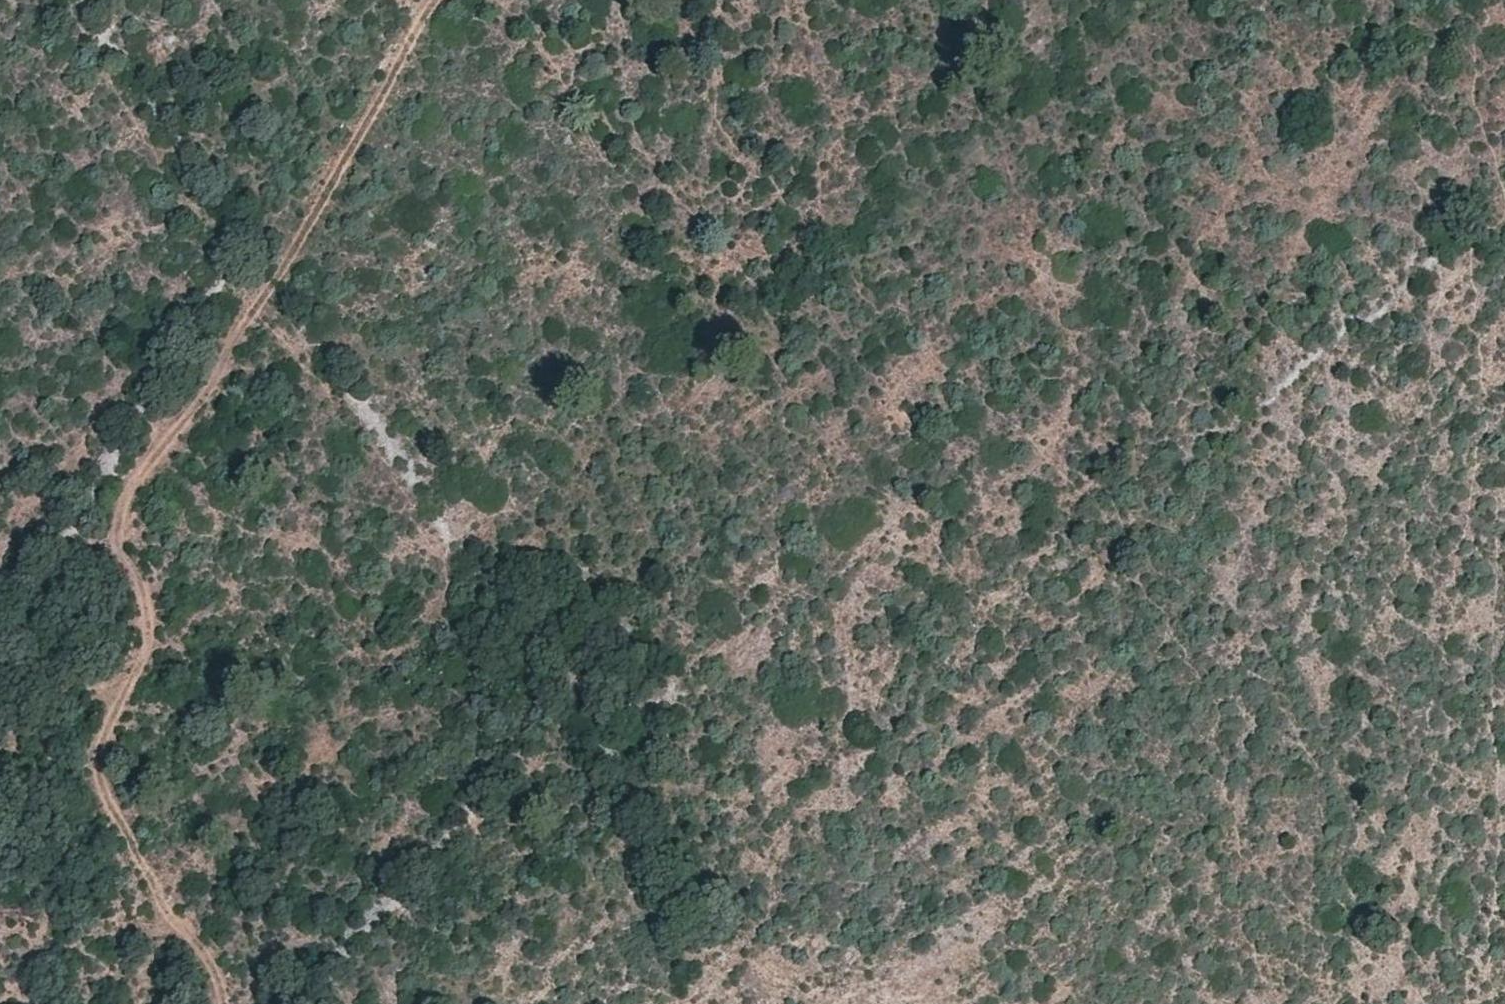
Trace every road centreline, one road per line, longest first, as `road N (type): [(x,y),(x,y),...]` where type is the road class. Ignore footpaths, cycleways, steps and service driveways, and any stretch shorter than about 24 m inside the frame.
road 1 (track): [(436,0),(264,298),(132,488),(119,527),(146,625),(97,739),(97,770),(176,923),(211,966),(219,1003)]
road 2 (track): [(698,1003),(728,977),(782,976),(831,996)]

